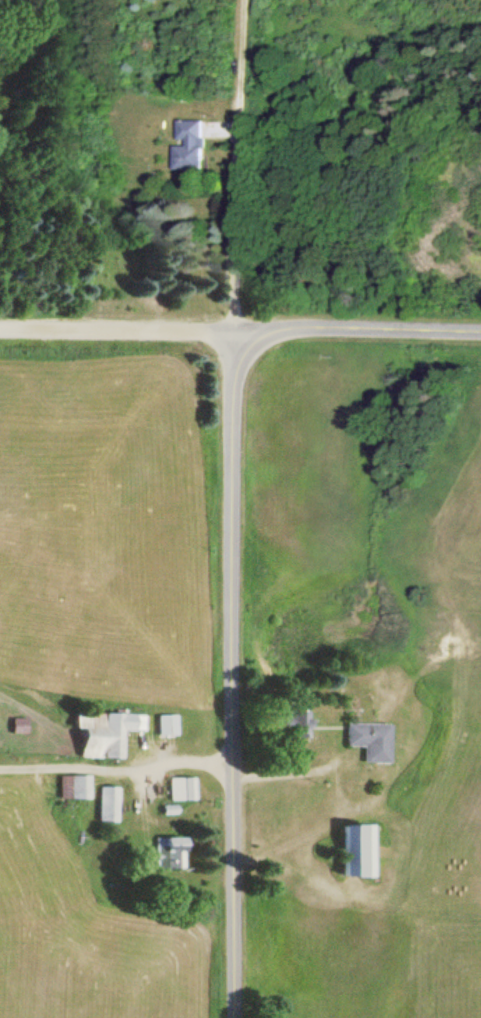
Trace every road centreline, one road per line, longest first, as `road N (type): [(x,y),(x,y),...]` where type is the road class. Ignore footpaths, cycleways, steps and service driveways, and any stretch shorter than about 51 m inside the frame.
road 1 (residential): [(230,1017),(226,329)]
road 2 (residential): [(226,329),(233,0)]
road 3 (residential): [(480,331),(226,329)]
road 4 (residential): [(226,329),(0,326)]

